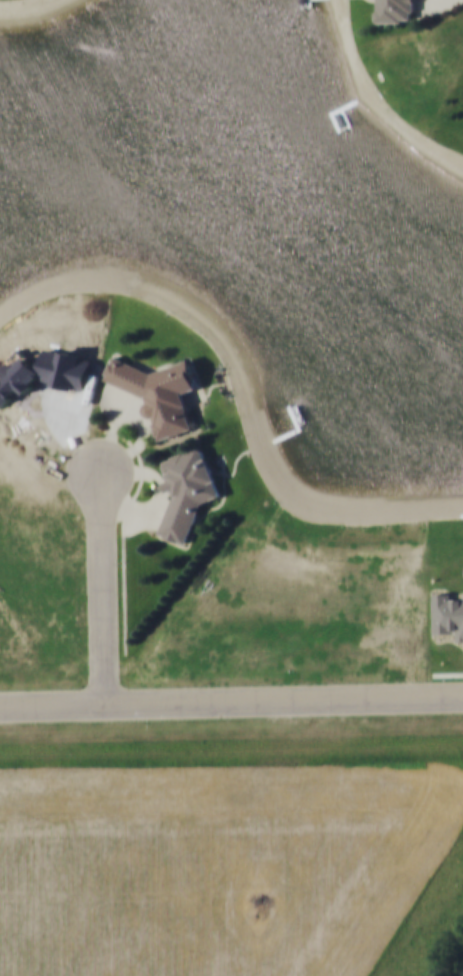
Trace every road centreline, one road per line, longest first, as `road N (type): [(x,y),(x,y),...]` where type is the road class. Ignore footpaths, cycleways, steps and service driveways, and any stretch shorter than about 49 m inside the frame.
road 1 (residential): [(462,695),(0,707)]
road 2 (residential): [(108,704),(97,474)]

